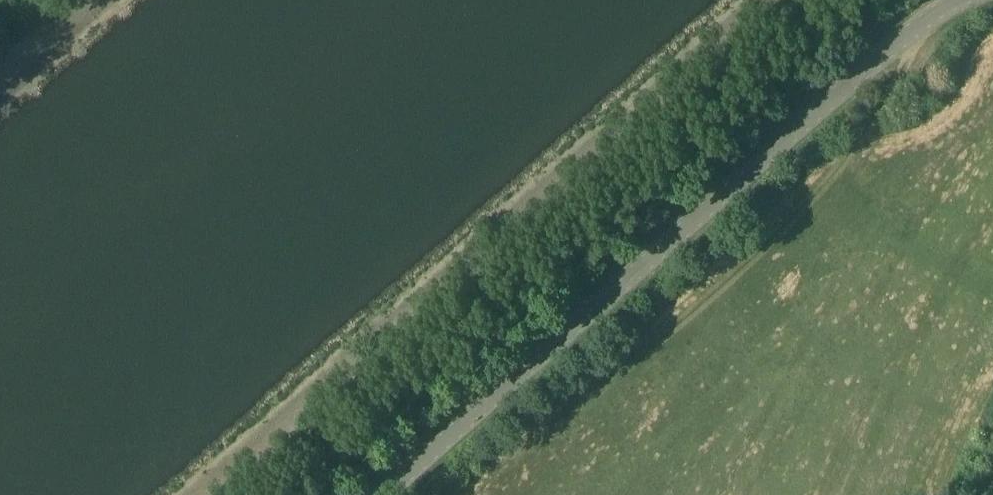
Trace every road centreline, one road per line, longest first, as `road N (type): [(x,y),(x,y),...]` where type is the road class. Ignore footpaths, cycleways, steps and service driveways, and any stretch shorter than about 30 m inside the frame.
road 1 (unclassified): [(383,494),(735,183),(969,0)]

